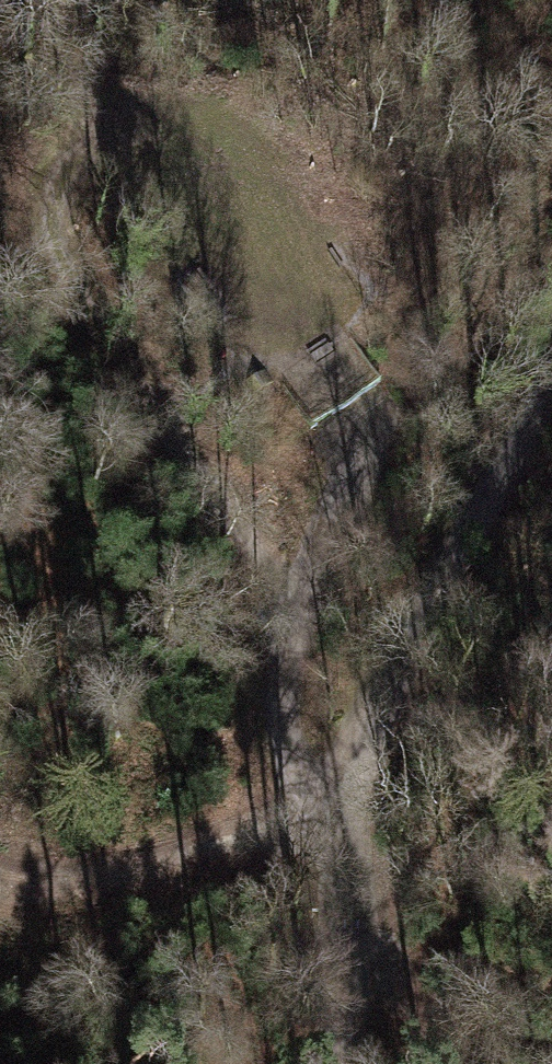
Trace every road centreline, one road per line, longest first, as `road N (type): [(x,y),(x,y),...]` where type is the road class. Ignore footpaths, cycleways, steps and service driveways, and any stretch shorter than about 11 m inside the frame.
road 1 (track): [(331,837),(285,752),(300,591),(377,327),(354,280)]
road 2 (track): [(300,591),(36,285),(71,230),(129,198)]
road 3 (track): [(551,374),(381,689),(331,837)]
road 4 (track): [(0,897),(331,837)]
road 5 (track): [(331,837),(474,1063)]
road 6 (residential): [(331,837),(318,1063)]

